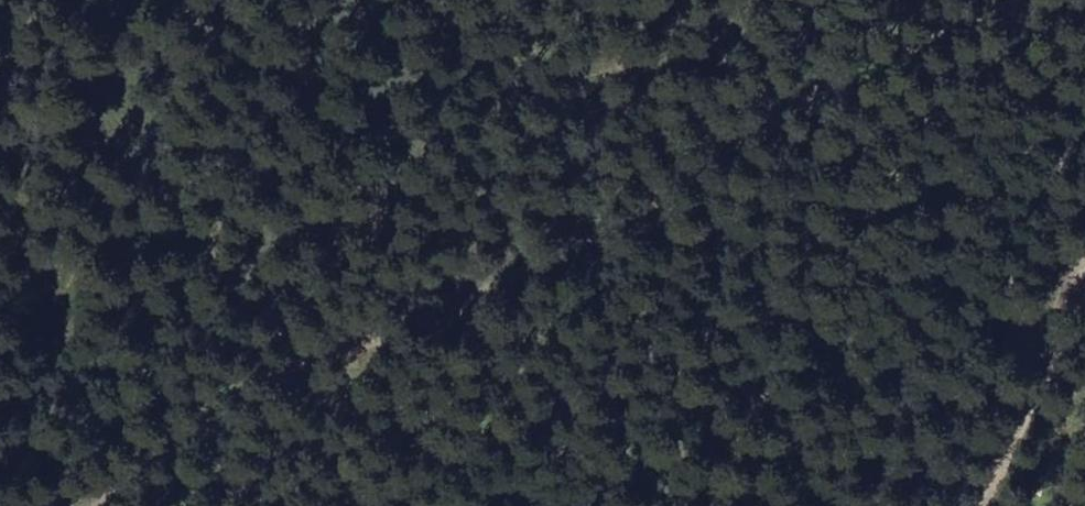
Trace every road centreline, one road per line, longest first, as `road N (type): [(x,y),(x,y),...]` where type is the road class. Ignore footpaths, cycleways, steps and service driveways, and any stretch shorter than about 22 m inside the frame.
road 1 (track): [(81,505),(936,35),(1059,4),(1084,16)]
road 2 (track): [(249,0),(185,186),(100,492)]
road 3 (track): [(1084,308),(981,505)]

